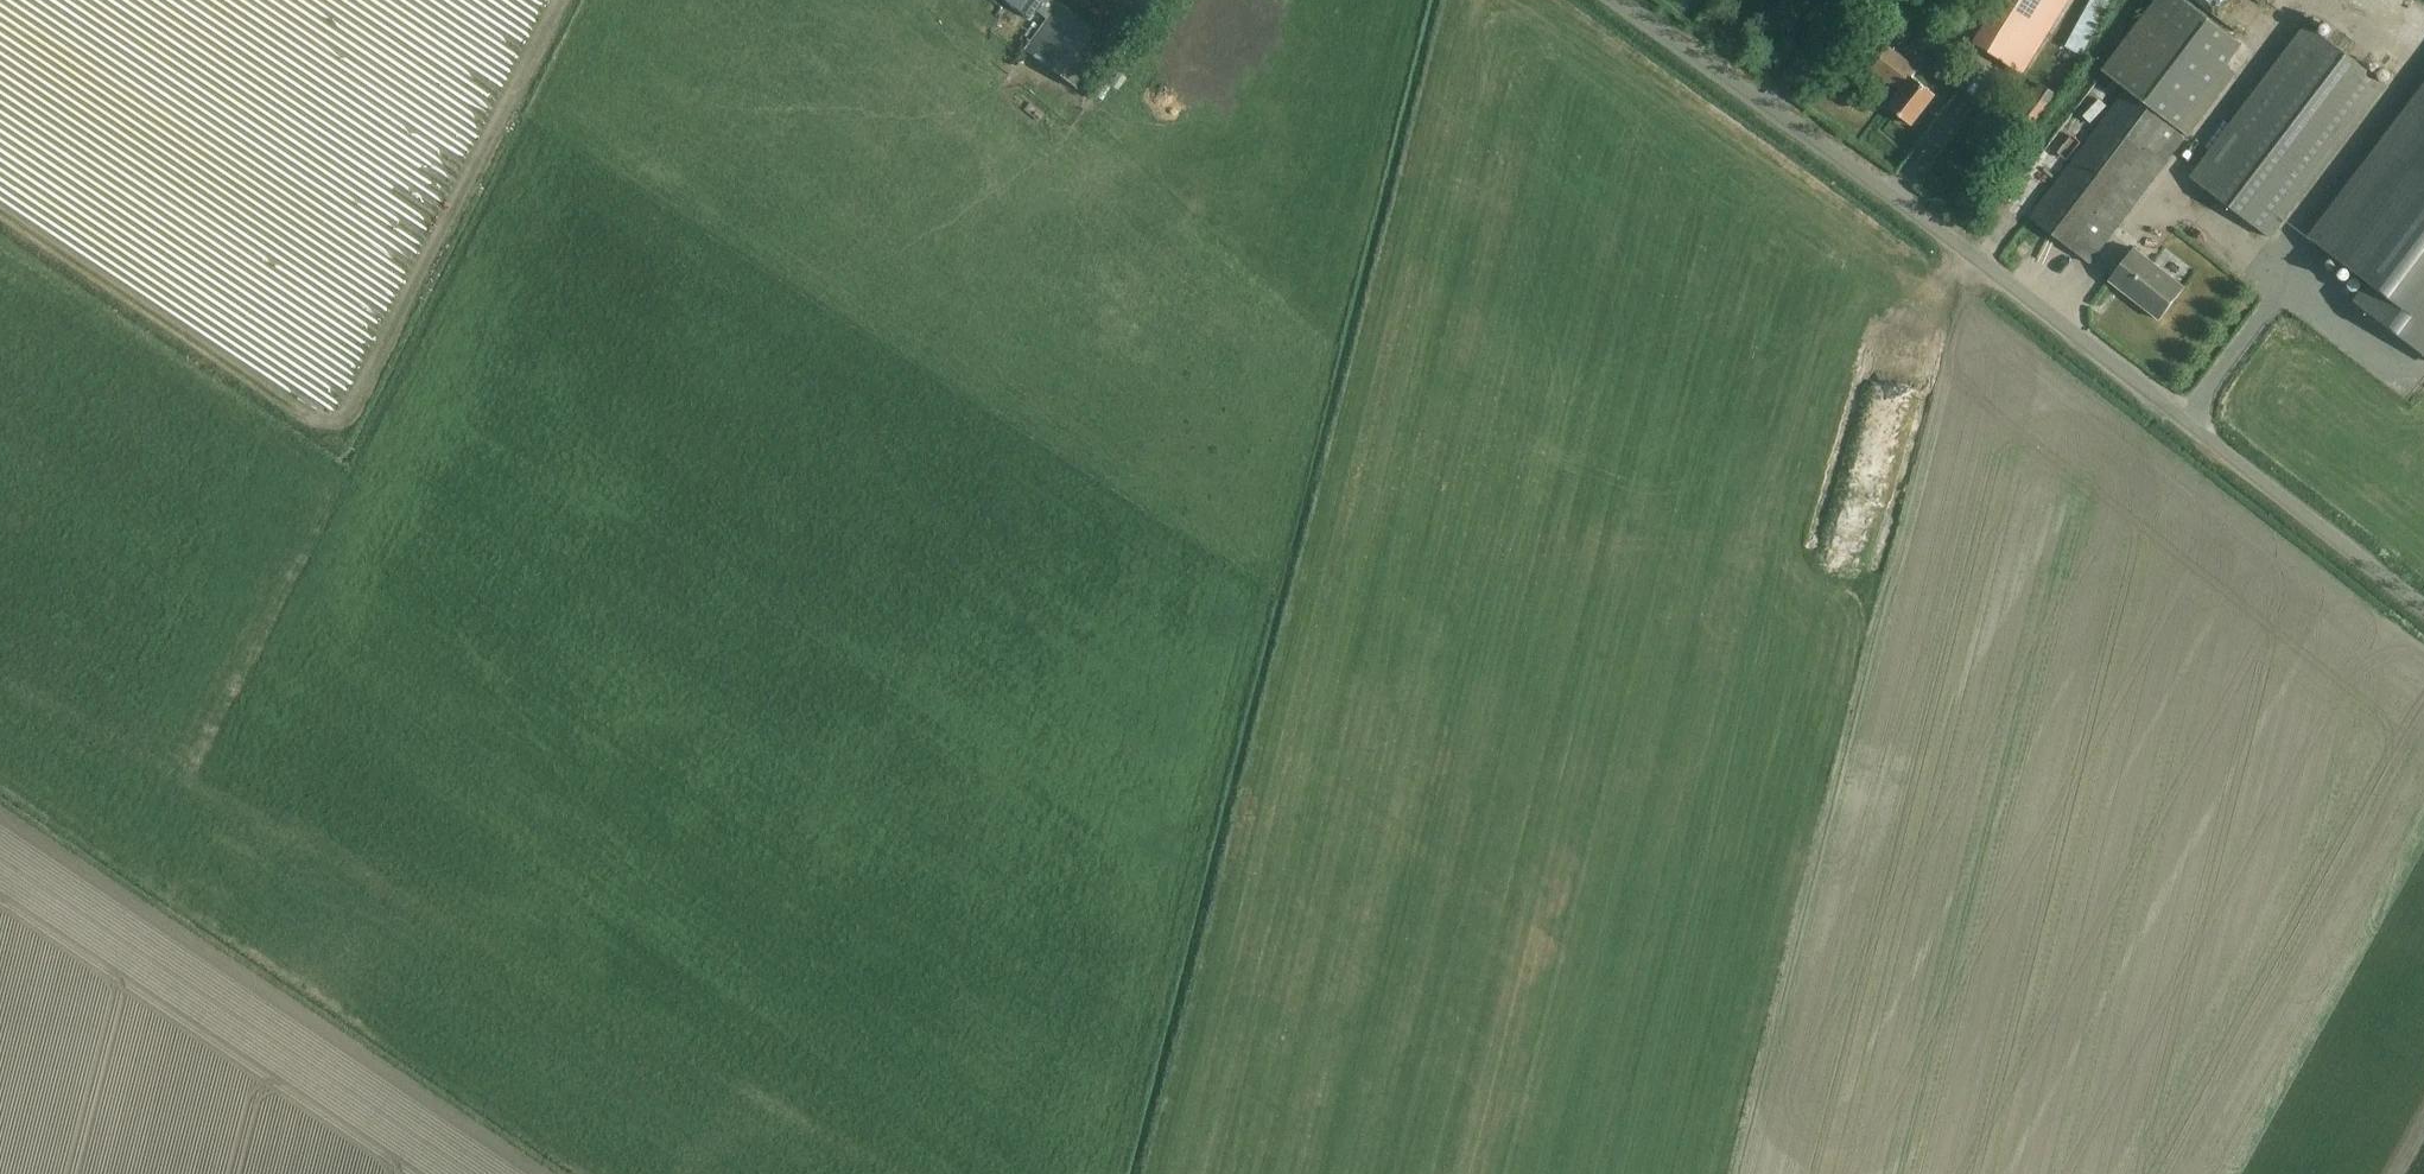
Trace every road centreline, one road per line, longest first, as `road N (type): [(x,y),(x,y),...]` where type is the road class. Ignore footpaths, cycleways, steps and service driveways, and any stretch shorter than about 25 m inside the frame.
road 1 (unclassified): [(2423,609),(2049,315),(1610,0)]

